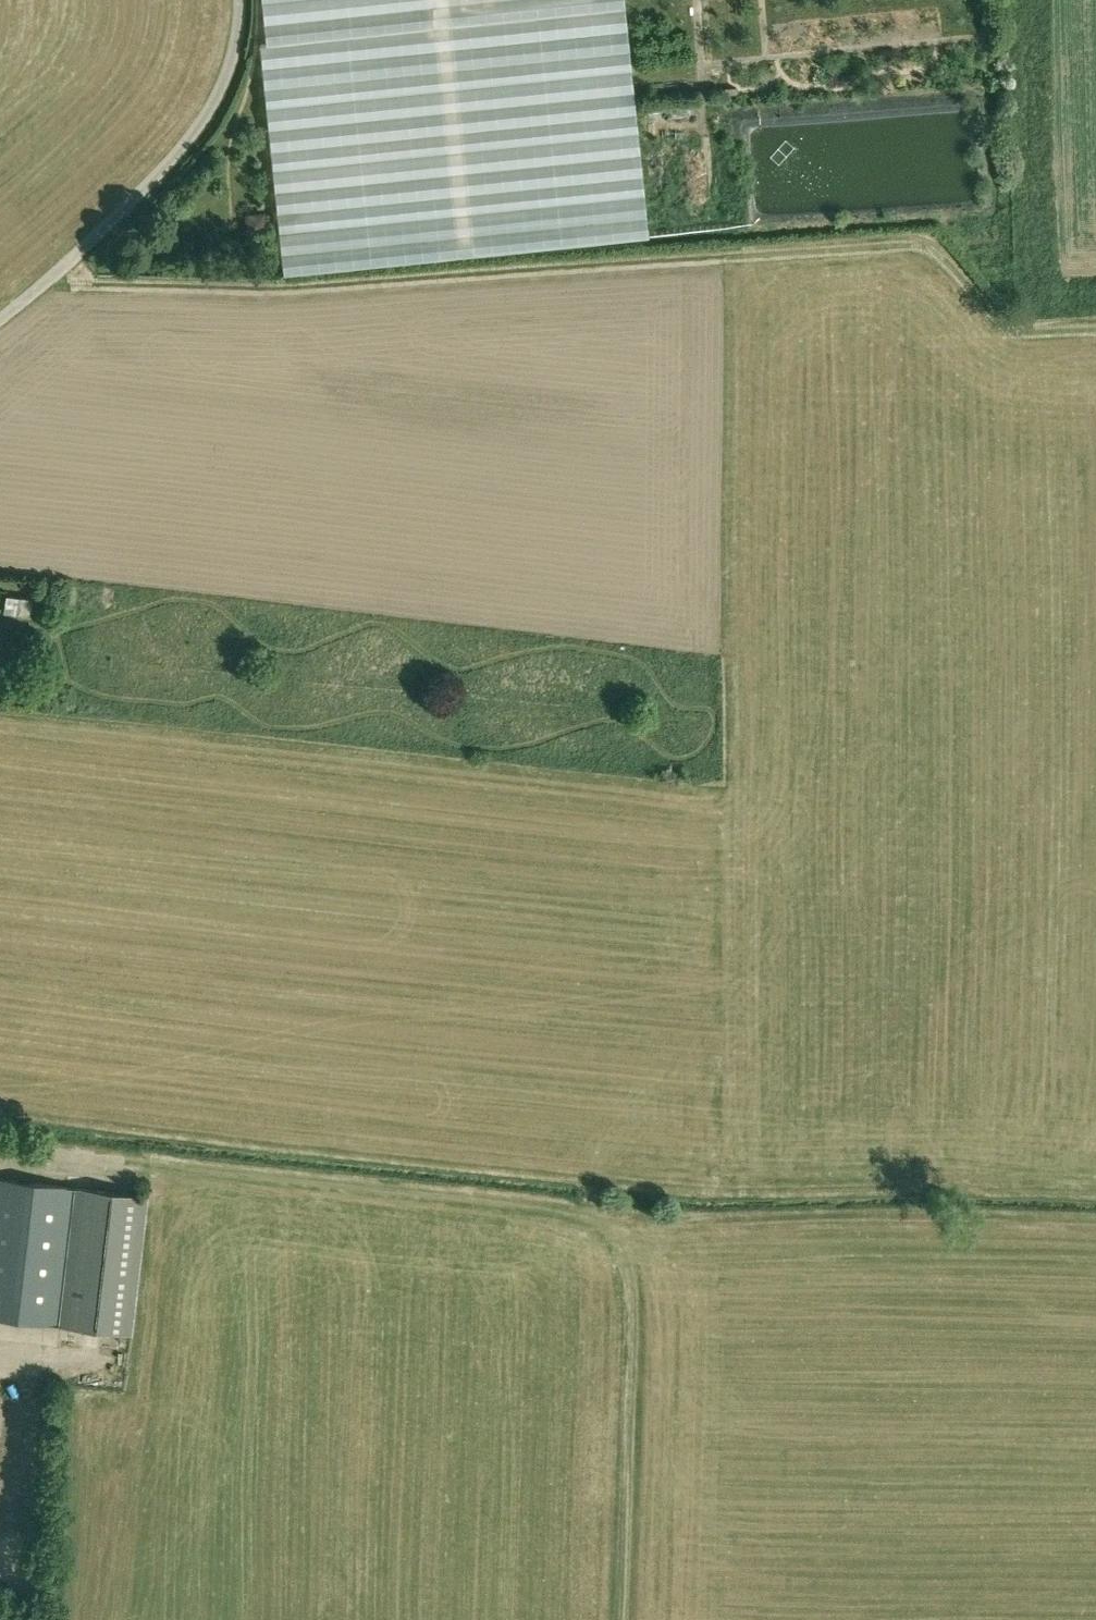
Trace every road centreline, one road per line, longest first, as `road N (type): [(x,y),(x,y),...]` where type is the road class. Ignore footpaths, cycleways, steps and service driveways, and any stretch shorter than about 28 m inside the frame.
road 1 (track): [(1095,328),(1009,332),(937,252),(921,246),(274,290),(84,283),(57,272)]
road 2 (track): [(588,1216),(537,1204),(0,1151)]
road 3 (track): [(620,1619),(630,1265),(618,1235),(588,1216),(594,1179)]

